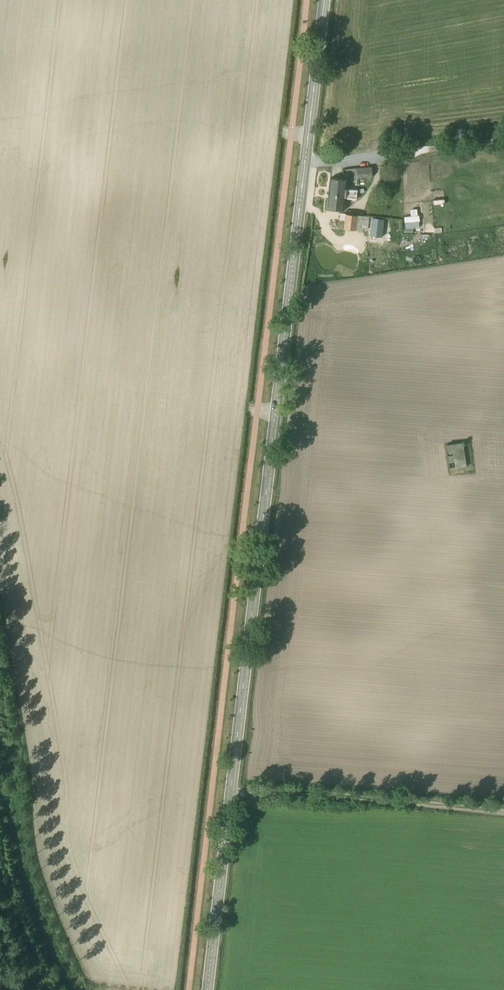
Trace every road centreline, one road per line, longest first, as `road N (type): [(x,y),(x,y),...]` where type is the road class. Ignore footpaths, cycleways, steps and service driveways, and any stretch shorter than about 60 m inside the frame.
road 1 (primary): [(207,989),(324,0)]
road 2 (track): [(230,792),(324,793),(503,813)]
road 3 (track): [(503,142),(304,163)]

